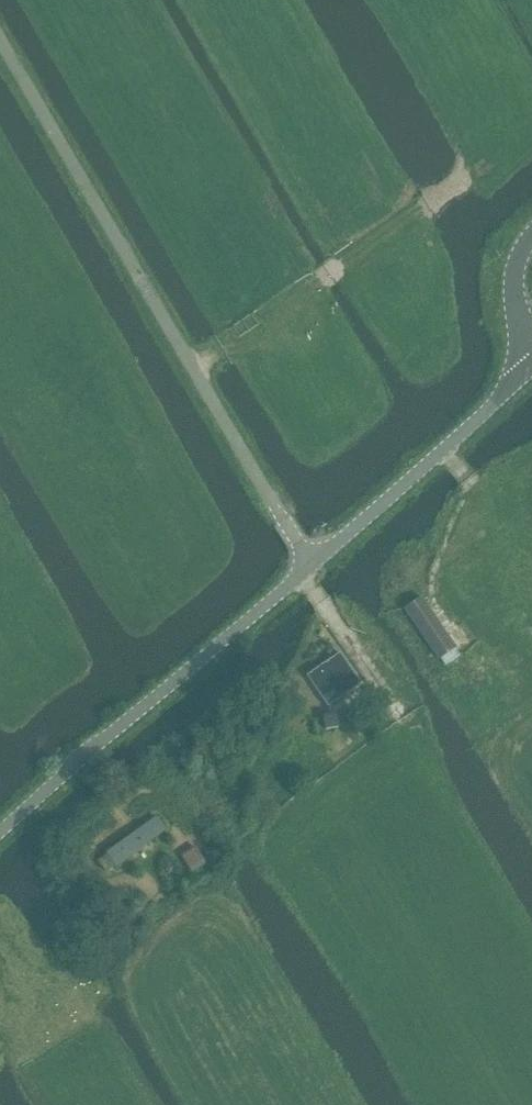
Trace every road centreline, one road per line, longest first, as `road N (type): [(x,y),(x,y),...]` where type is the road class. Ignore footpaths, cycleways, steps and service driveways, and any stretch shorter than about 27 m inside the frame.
road 1 (unclassified): [(310,564),(0,834)]
road 2 (track): [(190,367),(482,166)]
road 3 (unclassified): [(310,564),(531,367)]

